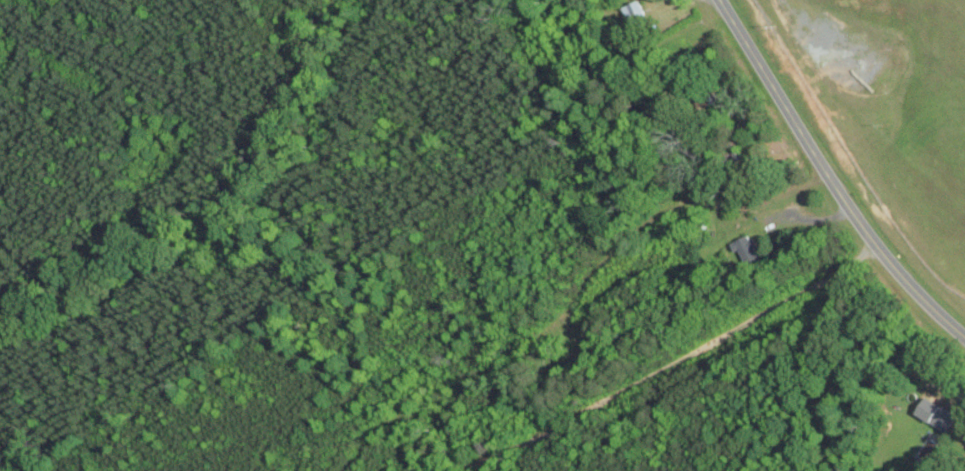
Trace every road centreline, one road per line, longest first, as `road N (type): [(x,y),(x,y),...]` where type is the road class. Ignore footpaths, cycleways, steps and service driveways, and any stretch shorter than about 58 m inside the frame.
road 1 (tertiary): [(964,336),(849,211),(718,0)]

